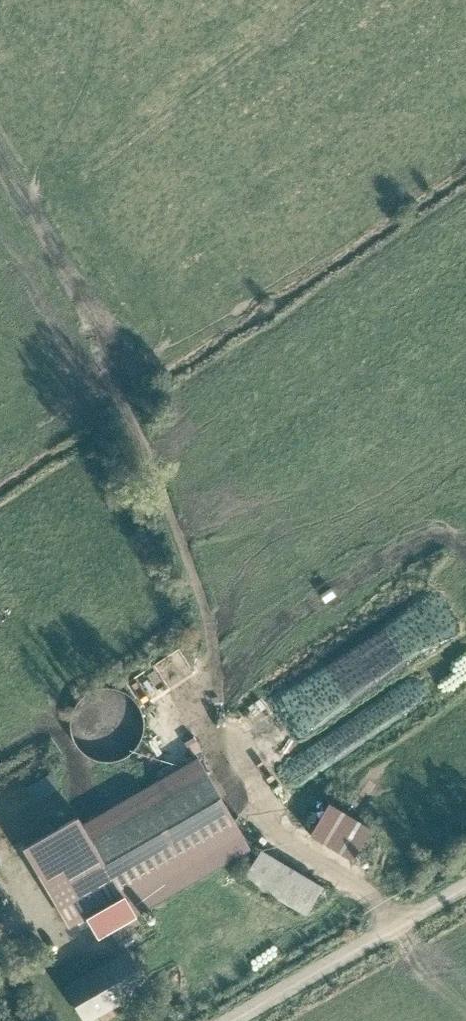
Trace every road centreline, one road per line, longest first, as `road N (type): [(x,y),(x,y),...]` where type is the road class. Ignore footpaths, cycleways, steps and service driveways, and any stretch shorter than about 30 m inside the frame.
road 1 (unclassified): [(234,1020),(465,888)]

